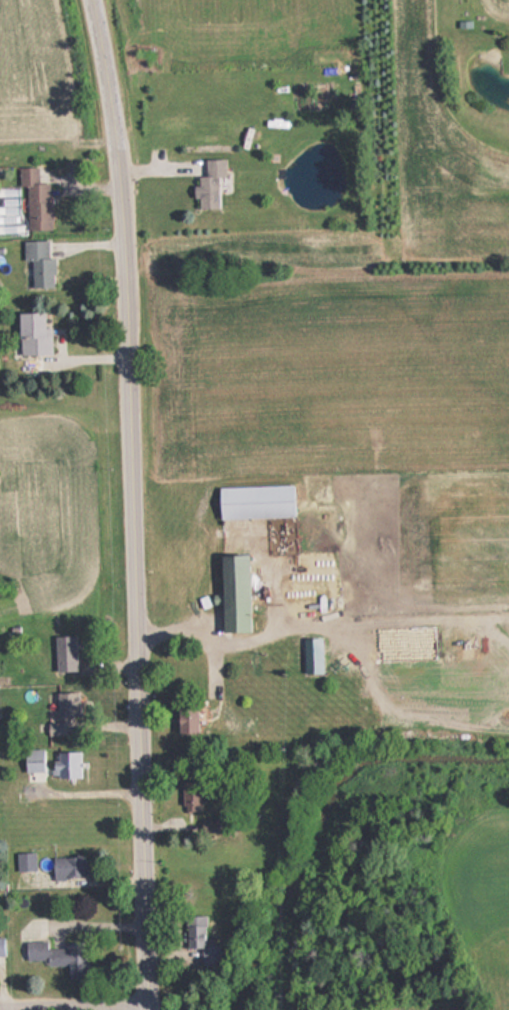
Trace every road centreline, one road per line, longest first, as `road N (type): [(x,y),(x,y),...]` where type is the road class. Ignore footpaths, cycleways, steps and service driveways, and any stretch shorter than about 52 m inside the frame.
road 1 (residential): [(148,1009),(116,147)]
road 2 (residential): [(116,147),(94,0)]
road 3 (residential): [(148,995),(0,999)]

